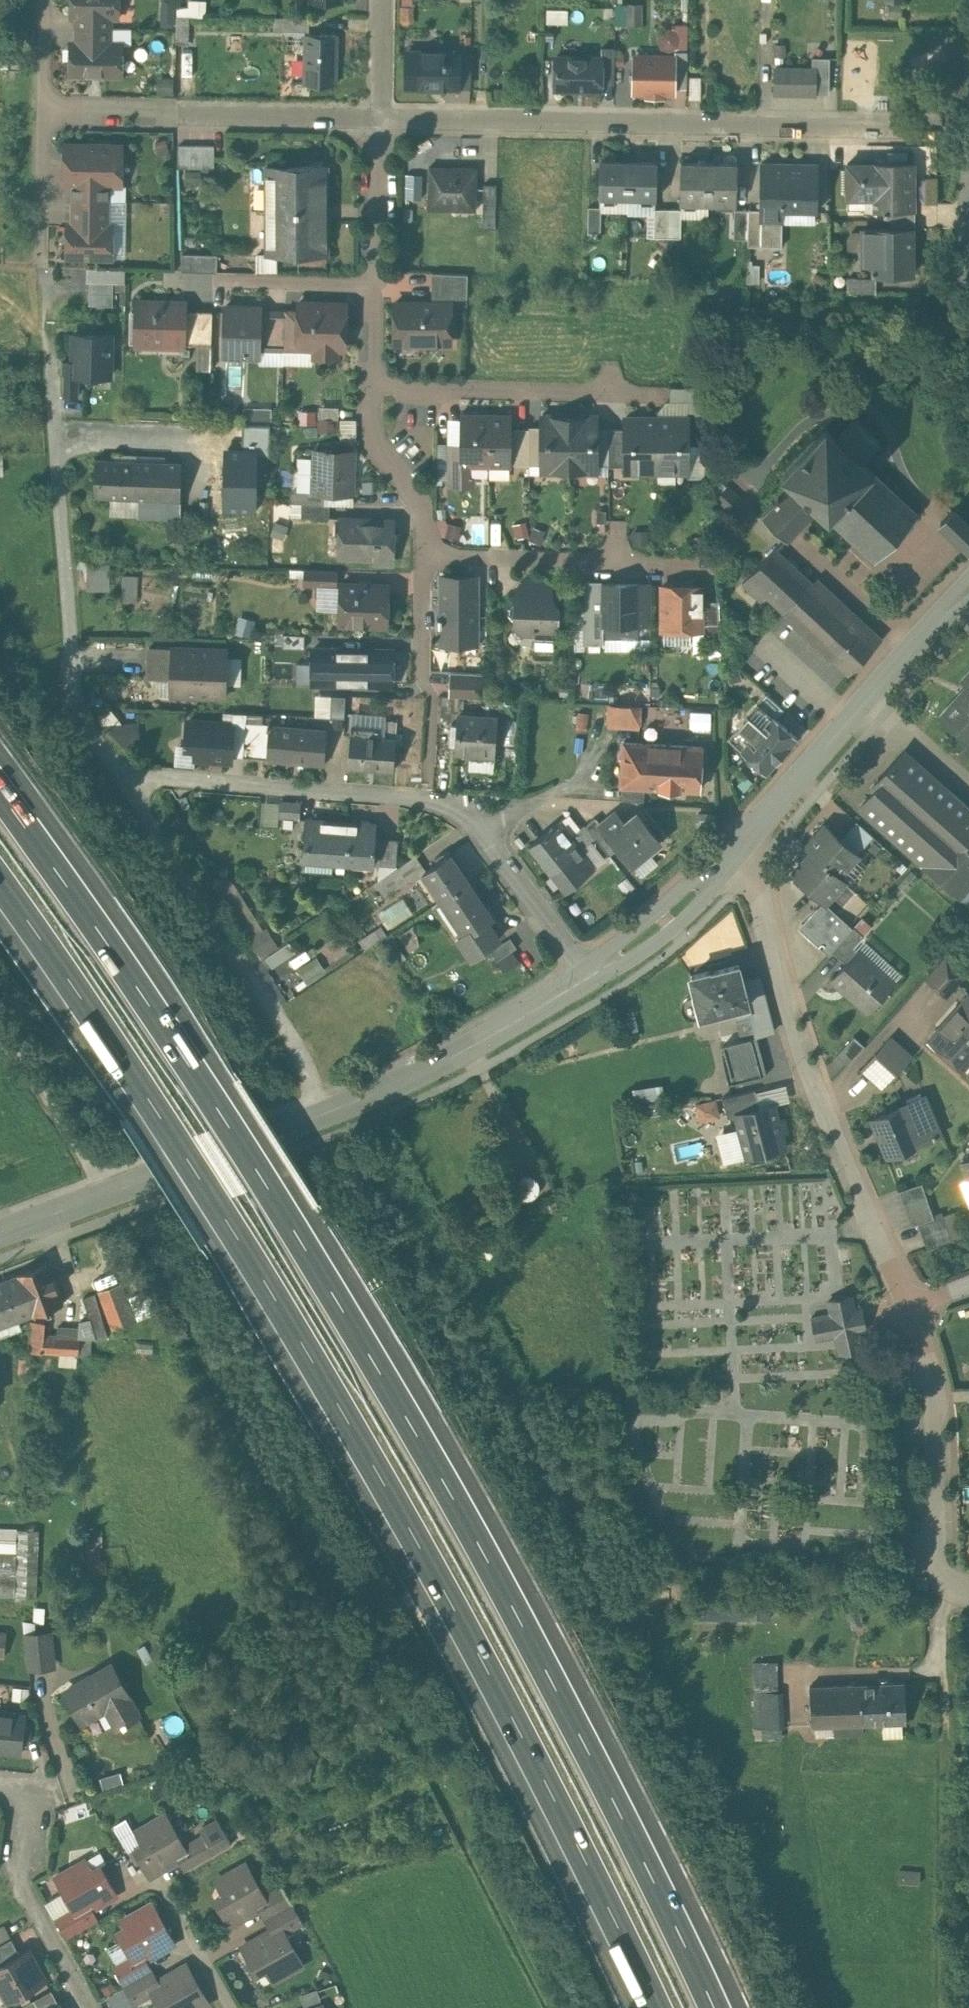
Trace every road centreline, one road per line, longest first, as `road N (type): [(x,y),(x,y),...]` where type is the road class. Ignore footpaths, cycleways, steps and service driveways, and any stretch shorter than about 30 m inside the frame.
road 1 (motorway): [(720,2007),(476,1520),(193,1063),(0,787)]
road 2 (motorway): [(0,876),(140,1075),(383,1459),(660,2007)]
road 3 (residential): [(968,131),(378,119)]
road 4 (residential): [(123,780),(426,798),(456,806),(484,833),(584,980)]
road 5 (residential): [(916,1307),(820,1103),(738,847)]
road 6 (residential): [(48,341),(79,717),(123,780)]
road 7 (residential): [(123,780),(299,1048),(324,1115)]
road 8 (secondary): [(738,847),(968,592)]
road 9 (residential): [(378,119),(43,112)]
road 10 (residential): [(968,1595),(939,1579),(938,1391),(916,1307)]
road 11 (secondary): [(324,1115),(468,1048),(584,980)]
road 12 (residential): [(91,2007),(23,1876),(29,1802),(0,1781)]
road 13 (residential): [(610,384),(584,392),(365,385)]
road 14 (residential): [(426,555),(423,674),(433,698),(427,783)]
road 15 (secondary): [(113,1194),(324,1115)]
road 16 (residential): [(43,112),(47,327)]
road 17 (secondary): [(584,980),(668,917),(738,847)]
road 18 (residential): [(617,552),(589,561),(426,555)]
road 19 (residential): [(0,1042),(113,1194)]
road 20 (residential): [(365,385),(369,434),(417,498),(426,555)]
road 21 (residential): [(378,119),(377,265),(363,285)]
road 22 (residential): [(197,284),(363,285)]
road 23 (residential): [(229,2007),(157,1875)]

